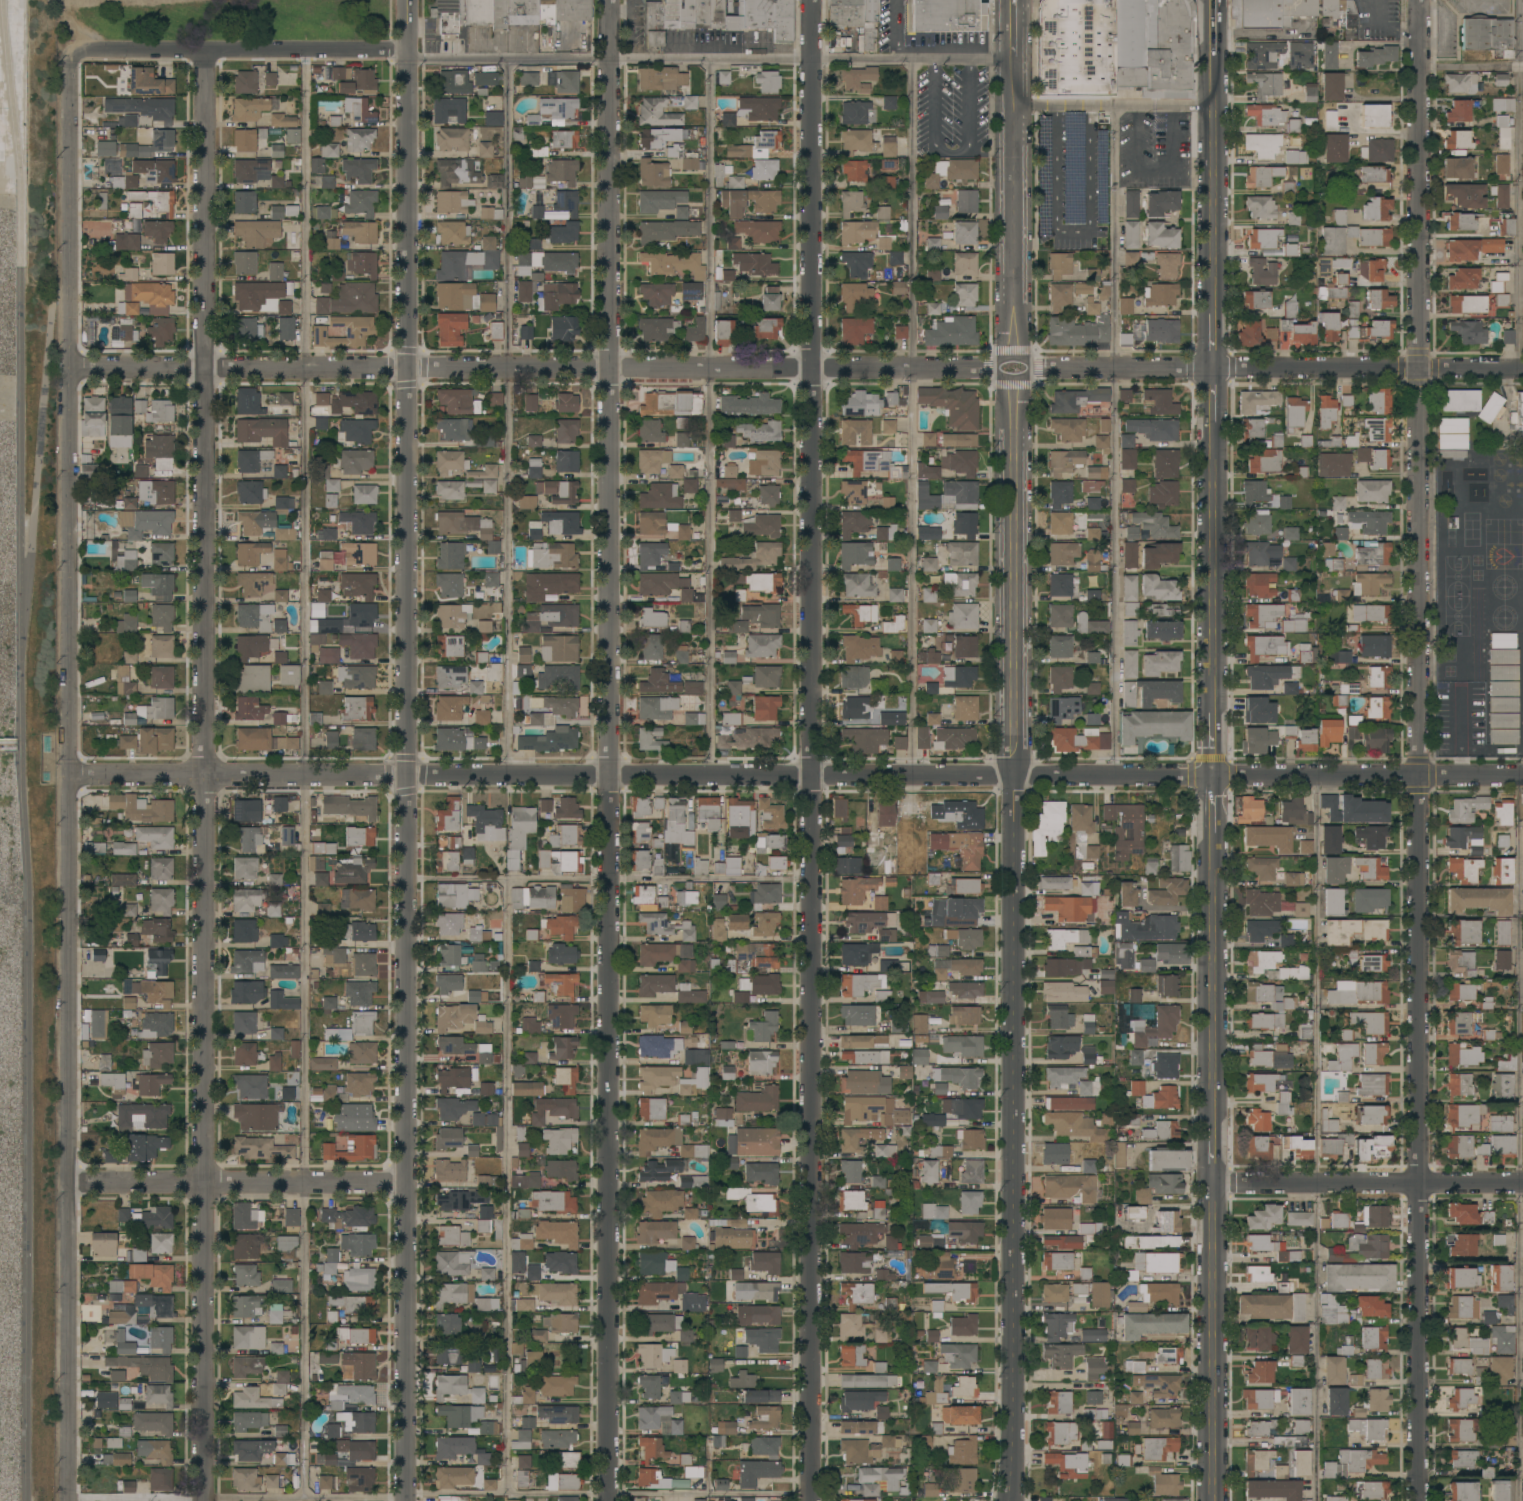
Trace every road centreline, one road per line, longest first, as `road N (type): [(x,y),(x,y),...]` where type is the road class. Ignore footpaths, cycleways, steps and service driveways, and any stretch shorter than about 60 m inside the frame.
road 1 (residential): [(811,1500),(809,0)]
road 2 (residential): [(1012,1500),(1014,0)]
road 3 (residential): [(608,1500),(609,0)]
road 4 (residential): [(1522,776),(70,777)]
road 5 (residential): [(1522,369),(70,369)]
road 6 (residential): [(404,1500),(407,51)]
road 7 (residential): [(202,1500),(203,52)]
road 8 (residential): [(69,1500),(71,53)]
road 9 (residential): [(1420,776),(1418,0)]
road 10 (residential): [(1420,1500),(1420,776)]
road 11 (residential): [(406,1183),(69,1185)]
road 12 (residential): [(407,51),(71,53)]
road 13 (tertiary): [(1214,1500),(1214,1184)]
road 14 (tertiary): [(1214,1135),(1214,824)]
road 15 (residential): [(1522,1183),(1214,1184)]
road 16 (tertiary): [(1214,726),(1214,436)]
road 17 (tertiary): [(1213,320),(1215,56)]

